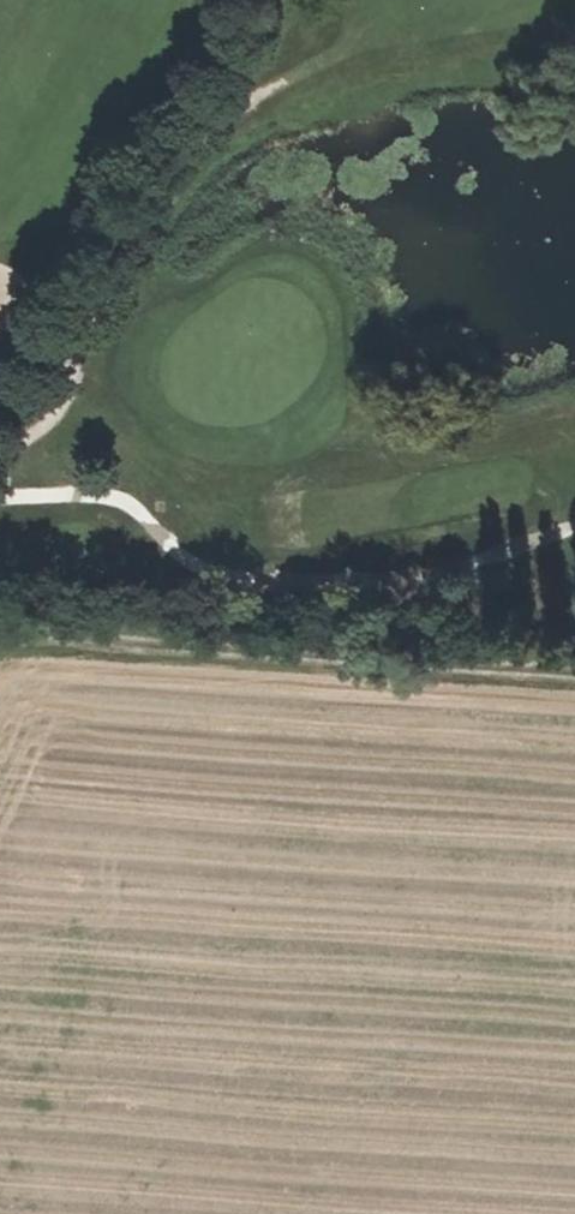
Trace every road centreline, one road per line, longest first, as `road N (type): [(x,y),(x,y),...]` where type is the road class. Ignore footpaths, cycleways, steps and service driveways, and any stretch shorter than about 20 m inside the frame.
road 1 (track): [(574,655),(46,624),(0,633)]

